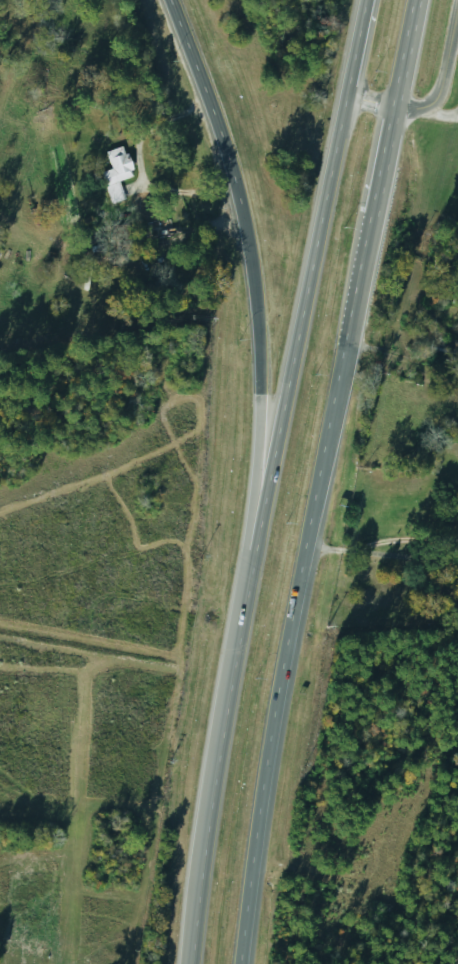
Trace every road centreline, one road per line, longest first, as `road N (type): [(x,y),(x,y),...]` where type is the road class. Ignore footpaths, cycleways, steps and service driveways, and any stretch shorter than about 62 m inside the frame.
road 1 (trunk): [(238,963),(280,659),(415,0)]
road 2 (trunk): [(345,94),(196,867),(190,963)]
road 3 (trunk): [(241,216),(259,401),(240,628)]
road 4 (primary): [(169,0),(241,216)]
road 5 (residential): [(345,94),(433,102),(457,6)]

